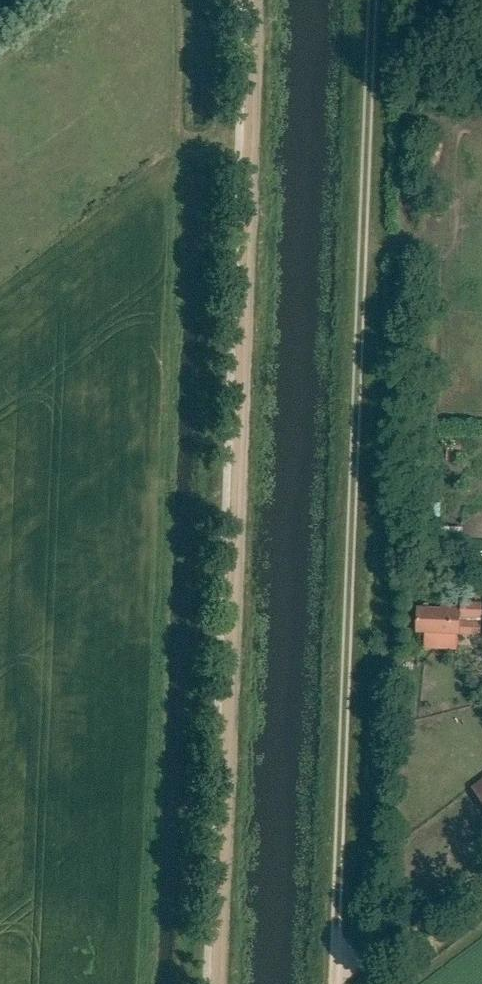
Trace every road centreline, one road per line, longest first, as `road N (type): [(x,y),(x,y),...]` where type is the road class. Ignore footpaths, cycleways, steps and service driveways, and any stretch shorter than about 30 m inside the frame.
road 1 (track): [(214,983),(250,0)]
road 2 (unclassified): [(336,977),(374,0)]

